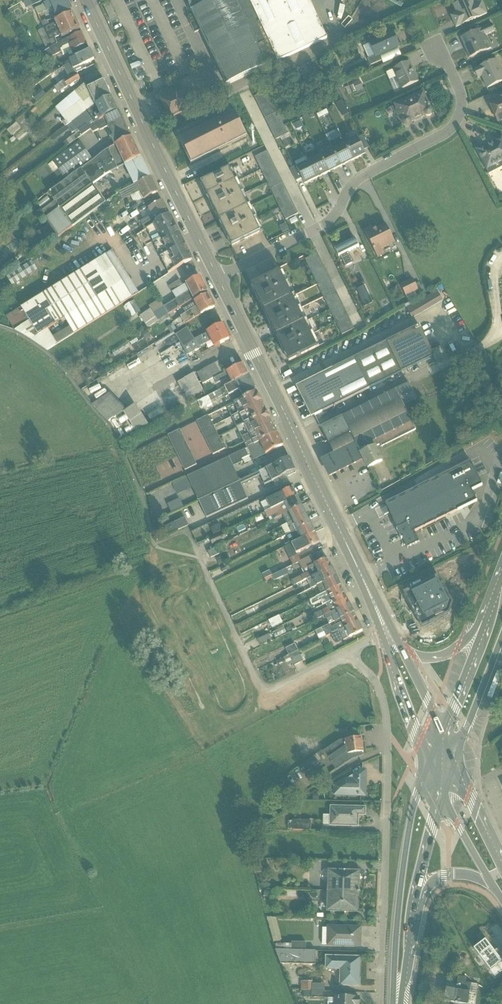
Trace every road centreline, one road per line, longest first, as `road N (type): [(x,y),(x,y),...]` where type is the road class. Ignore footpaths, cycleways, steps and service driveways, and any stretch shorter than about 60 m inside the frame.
road 1 (residential): [(440,48),(460,99),(455,125),(356,183),(330,222),(219,279)]
road 2 (residential): [(347,652),(376,681),(386,719),(380,1003)]
road 3 (secondary): [(365,585),(219,279)]
road 4 (secondary): [(219,279),(85,0)]
road 5 (secondary): [(426,764),(399,881),(390,1003)]
road 6 (secondary): [(379,635),(426,764)]
road 7 (secondary): [(454,760),(501,635)]
road 8 (secondary): [(489,611),(441,729)]
road 9 (secondary): [(412,915),(441,797)]

